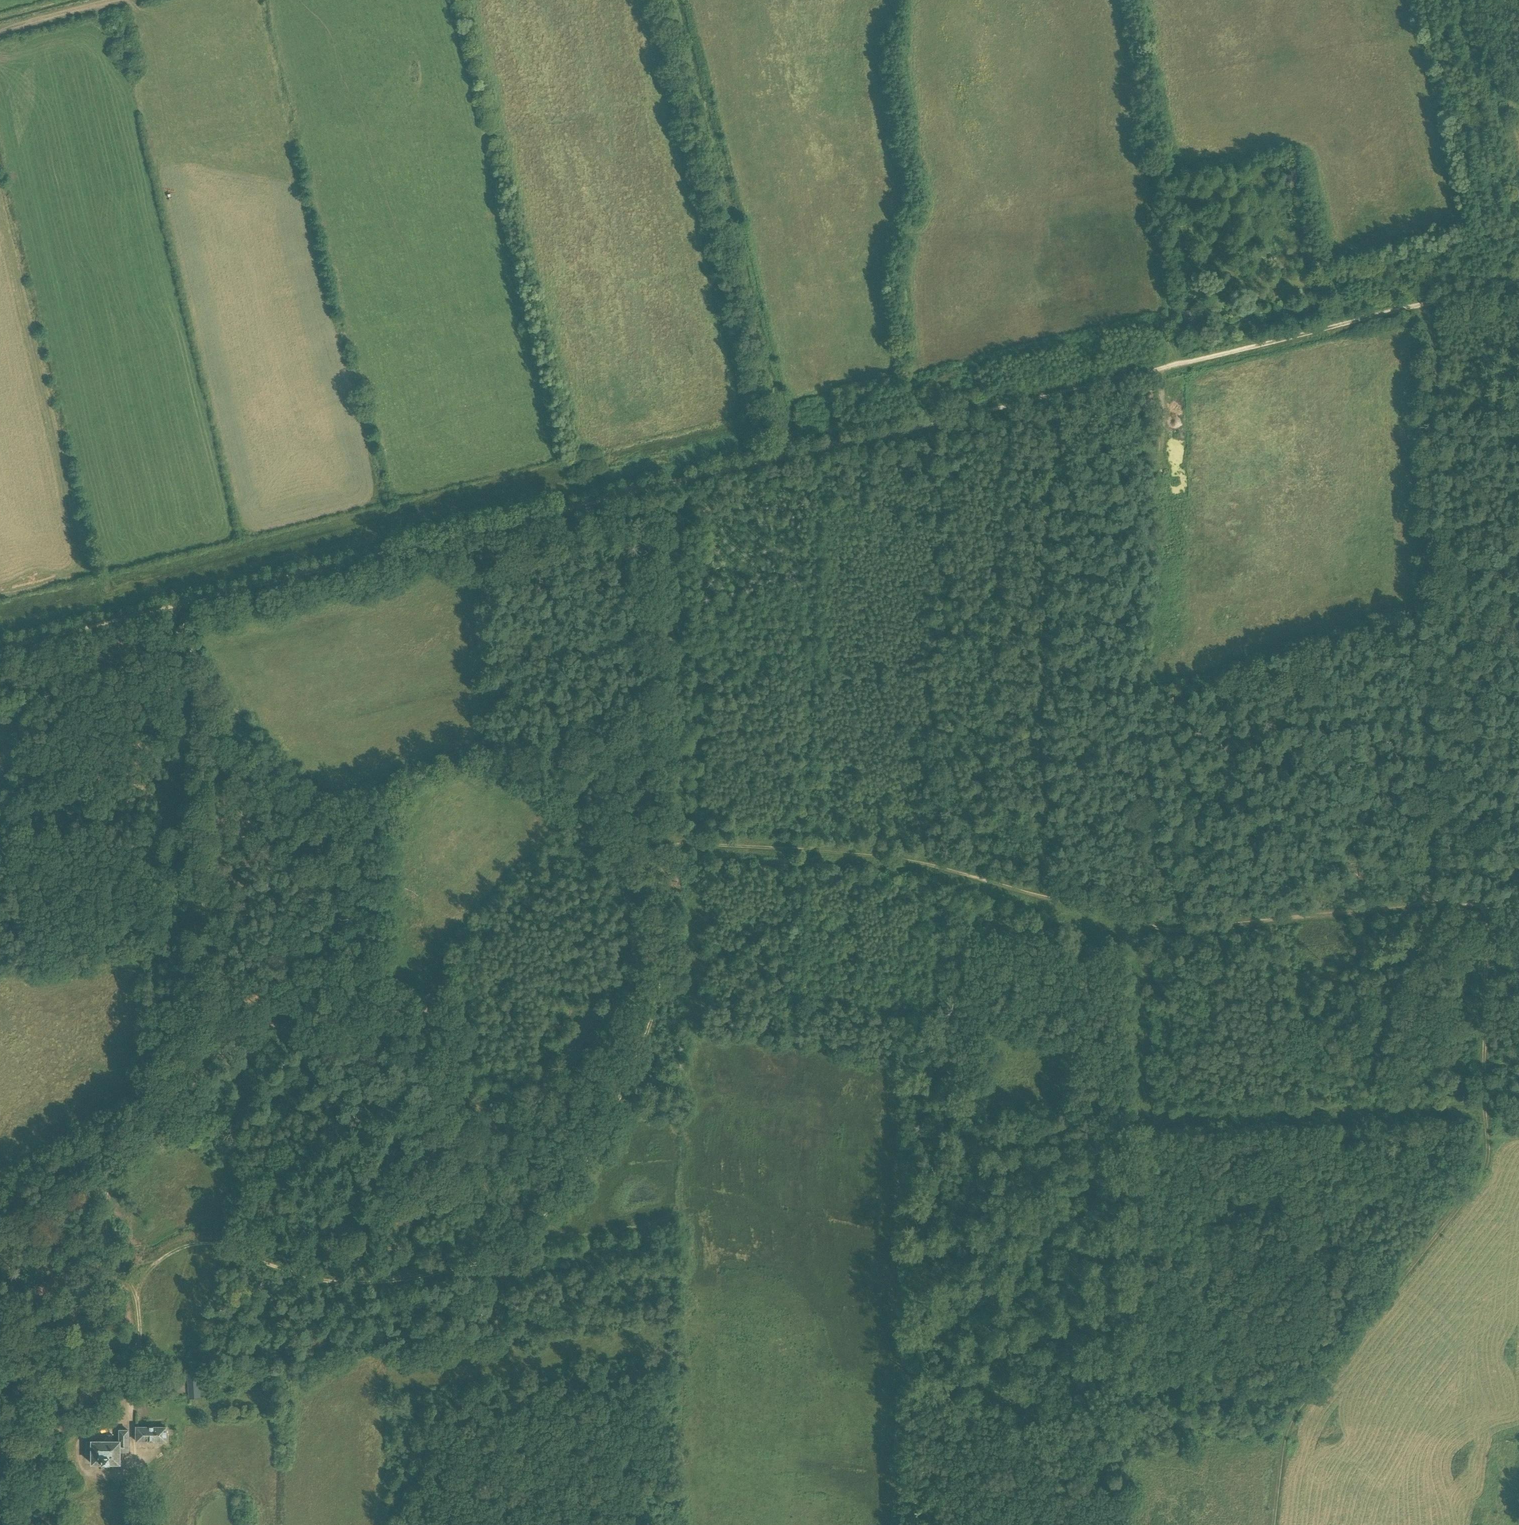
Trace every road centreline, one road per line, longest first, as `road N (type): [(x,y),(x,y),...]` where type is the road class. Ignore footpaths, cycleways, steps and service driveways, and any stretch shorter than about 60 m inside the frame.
road 1 (track): [(0,1231),(110,1164),(101,1227),(113,1262),(210,1243),(296,1274),(370,1284),(505,1252),(564,1197),(615,1109),(653,1009),(658,958),(632,867),(688,843),(939,868),(1166,932),(1419,904),(1432,528)]
road 2 (track): [(1427,303),(0,650)]
road 3 (track): [(1419,904),(1483,898),(1487,1160),(1479,1182),(1293,1416),(1273,1524)]
road 4 (track): [(110,1164),(197,1015),(204,679)]
road 5 (track): [(1432,528),(1434,350),(1427,303)]
road 6 (track): [(135,1465),(130,1393),(138,1303),(113,1262)]
road 7 (track): [(0,35),(134,0)]

